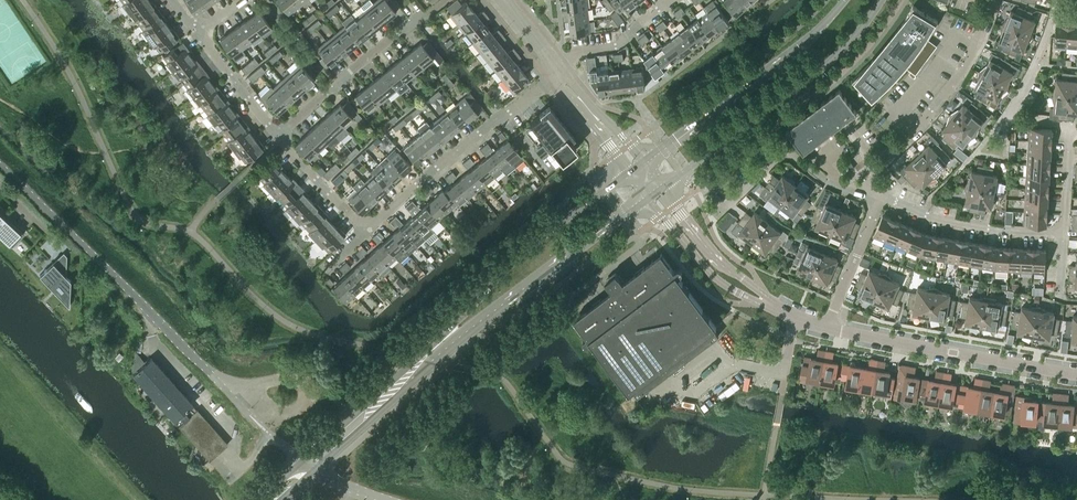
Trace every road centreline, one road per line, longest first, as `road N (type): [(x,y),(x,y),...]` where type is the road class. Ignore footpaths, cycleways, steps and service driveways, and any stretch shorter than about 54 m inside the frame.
road 1 (secondary): [(629,173),(512,264),(304,460)]
road 2 (secondary): [(317,469),(444,356),(645,196)]
road 3 (residential): [(0,165),(269,434),(304,460)]
road 4 (secondary): [(658,186),(823,66),(881,0)]
road 5 (secondary): [(843,0),(791,53),(642,165)]
road 6 (tertiary): [(828,325),(1076,375)]
road 7 (residential): [(558,74),(365,232)]
road 8 (residential): [(877,196),(874,164),(922,123),(964,69),(993,0)]
road 9 (residential): [(279,139),(444,0)]
road 10 (residential): [(717,212),(785,149),(830,183),(877,196)]
road 11 (residential): [(877,196),(932,216),(1063,233)]
road 12 (tertiary): [(645,196),(721,283),(764,300)]
road 13 (tertiary): [(764,300),(713,259),(658,186)]
road 14 (residential): [(558,74),(581,50),(617,44),(672,0)]
road 15 (residential): [(828,325),(877,196)]
road 16 (residential): [(279,139),(196,32)]
road 17 (residential): [(365,232),(279,139)]
road 18 (tertiary): [(642,165),(558,74)]
road 19 (tertiary): [(558,74),(629,173)]

